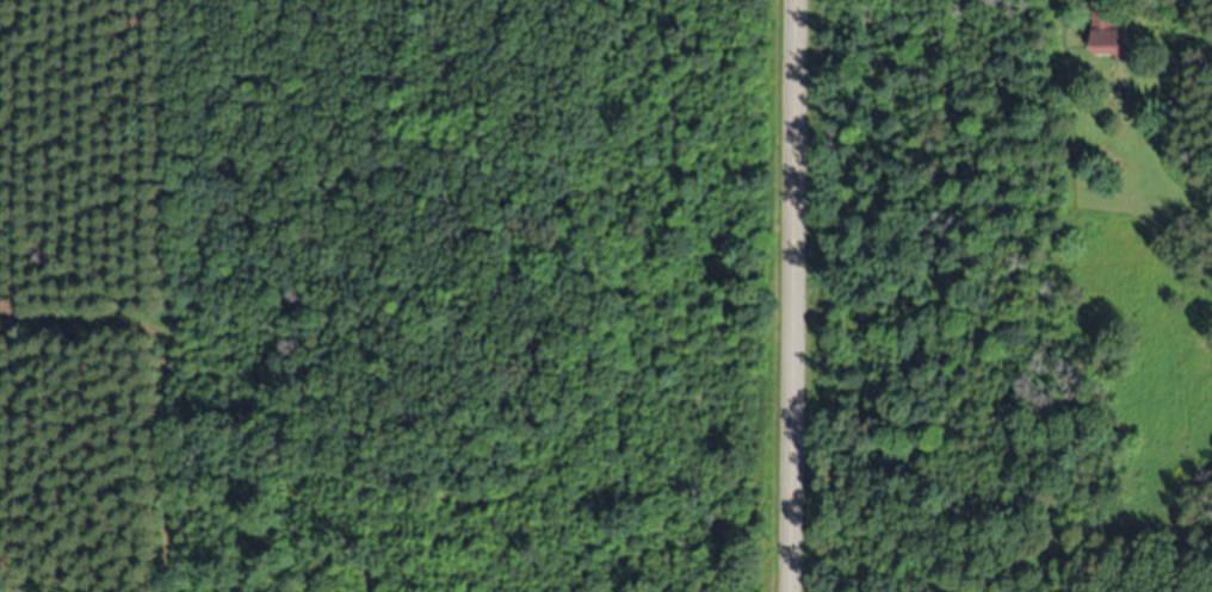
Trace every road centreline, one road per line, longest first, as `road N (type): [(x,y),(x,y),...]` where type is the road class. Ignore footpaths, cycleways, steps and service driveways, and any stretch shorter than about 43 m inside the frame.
road 1 (secondary): [(793,591),(799,0)]

